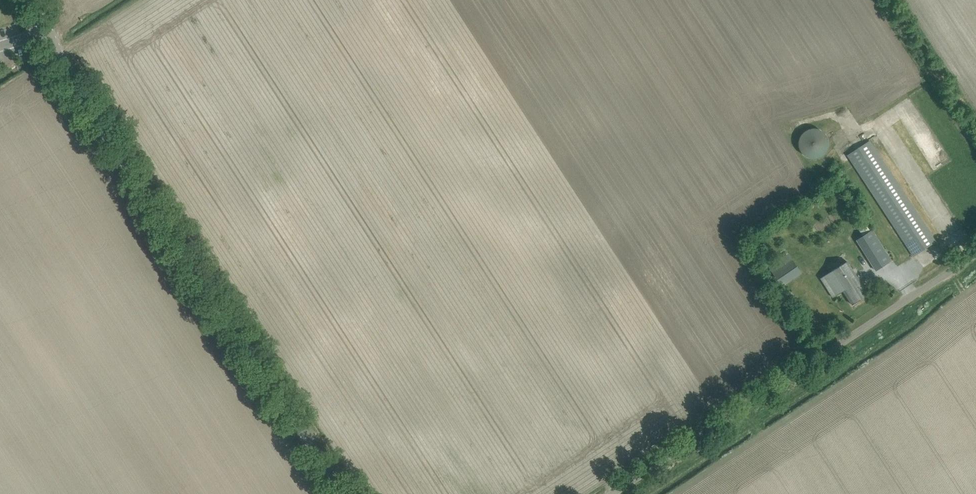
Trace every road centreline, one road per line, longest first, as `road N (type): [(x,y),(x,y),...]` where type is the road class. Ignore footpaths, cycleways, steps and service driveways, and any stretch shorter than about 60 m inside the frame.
road 1 (tertiary): [(344,493),(84,102),(37,0)]
road 2 (unclassified): [(612,493),(975,254)]

